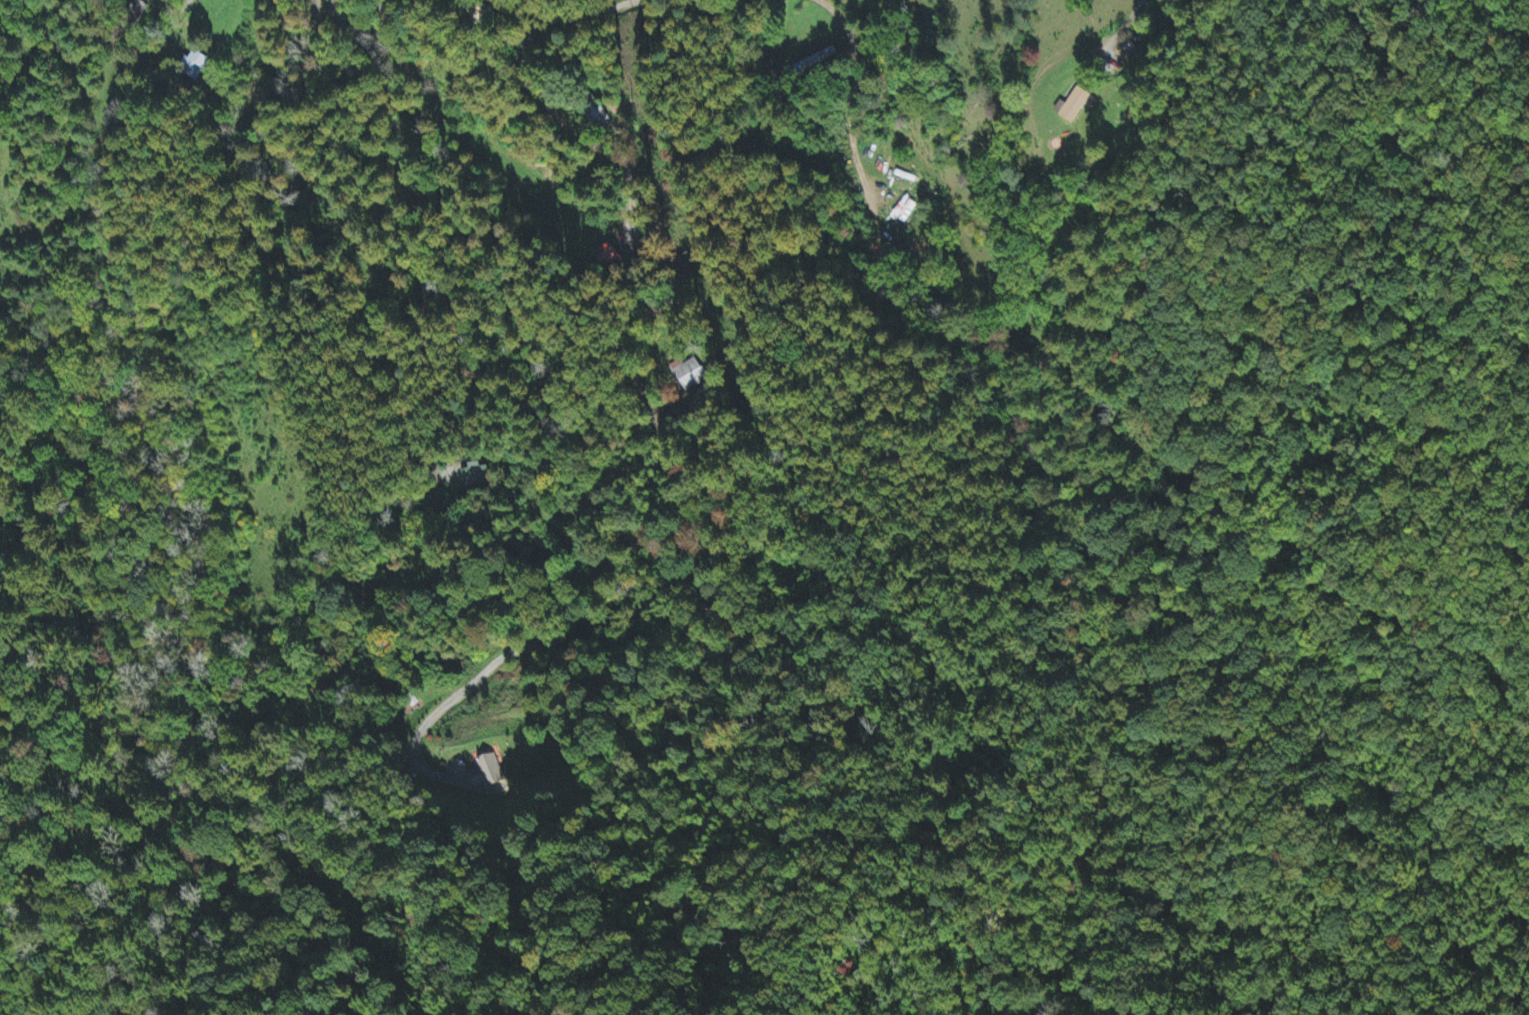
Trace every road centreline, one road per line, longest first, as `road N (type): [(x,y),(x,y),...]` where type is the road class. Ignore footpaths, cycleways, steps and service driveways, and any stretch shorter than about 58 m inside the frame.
road 1 (residential): [(642,0),(532,34),(523,49),(524,74),(590,149),(635,163),(680,303),(634,336),(639,385)]

